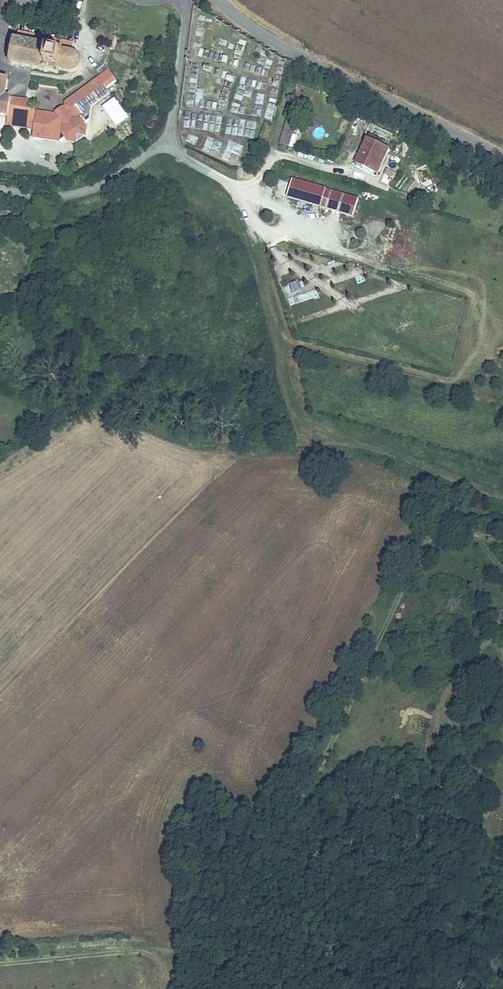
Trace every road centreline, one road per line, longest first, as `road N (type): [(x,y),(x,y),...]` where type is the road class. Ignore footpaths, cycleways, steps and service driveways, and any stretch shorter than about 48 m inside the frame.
road 1 (track): [(248,215),(294,408),(337,438),(502,502)]
road 2 (tertiary): [(502,156),(285,47),(220,0)]
road 3 (residential): [(167,139),(81,191),(0,189)]
road 4 (residential): [(167,139),(184,0)]

